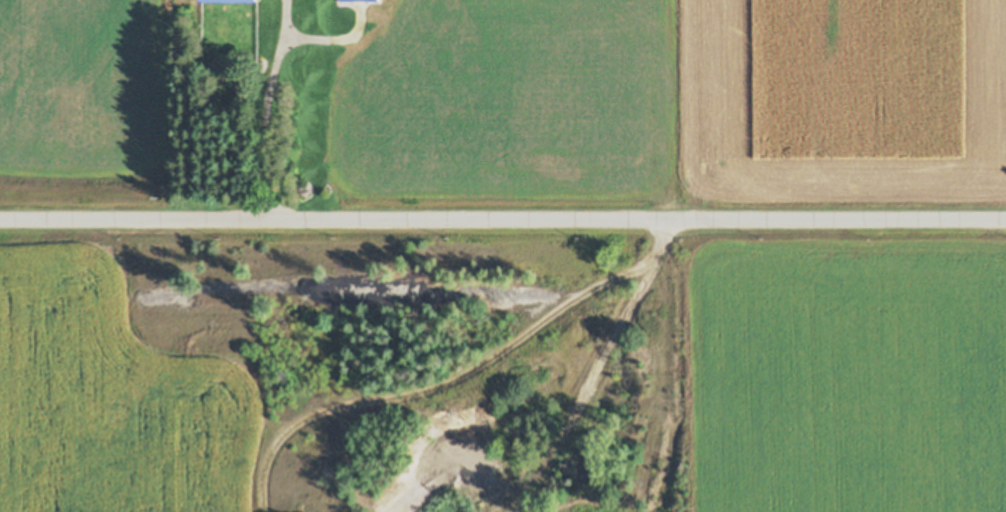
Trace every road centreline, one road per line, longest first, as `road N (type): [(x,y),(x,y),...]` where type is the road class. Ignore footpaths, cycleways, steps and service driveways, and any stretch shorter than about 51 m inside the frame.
road 1 (residential): [(0,218),(1005,217)]
road 2 (track): [(657,255),(589,288),(491,361),(432,389),(318,408),(284,428),(263,460),(265,511)]
road 3 (track): [(522,511),(657,255)]

